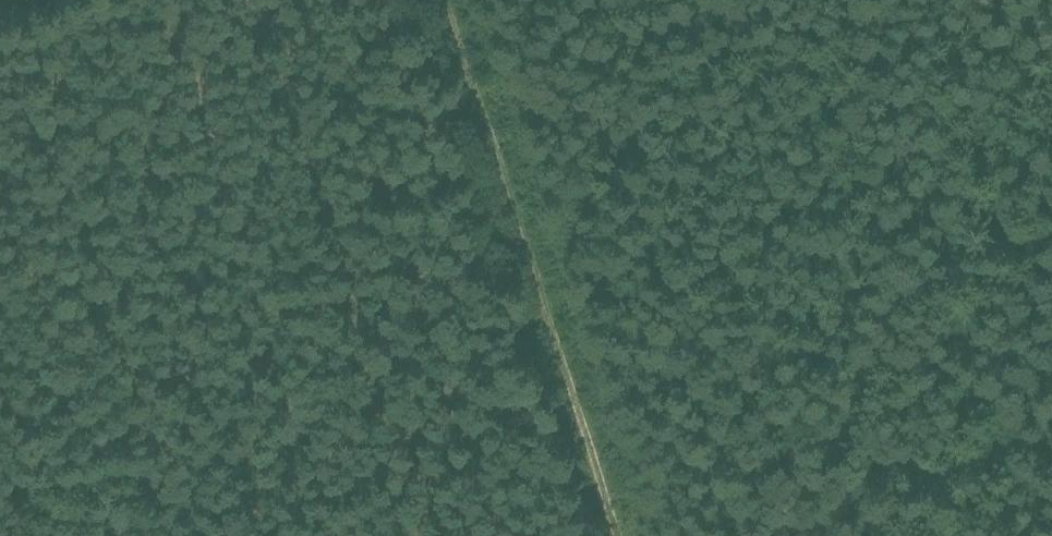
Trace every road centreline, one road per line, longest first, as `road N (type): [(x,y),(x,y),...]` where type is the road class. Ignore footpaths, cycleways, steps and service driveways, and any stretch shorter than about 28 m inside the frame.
road 1 (track): [(618,535),(434,0)]

